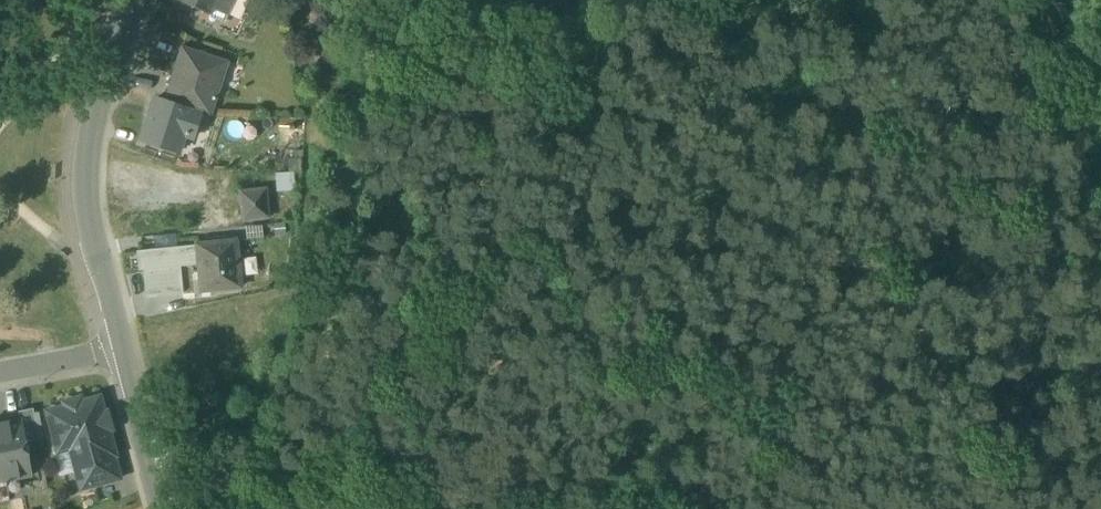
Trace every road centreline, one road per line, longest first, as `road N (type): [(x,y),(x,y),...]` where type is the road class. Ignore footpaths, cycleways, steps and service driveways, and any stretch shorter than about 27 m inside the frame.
road 1 (tertiary): [(123,349),(85,190),(99,103),(138,0)]
road 2 (tertiary): [(165,508),(123,349)]
road 3 (residential): [(123,349),(0,373)]

